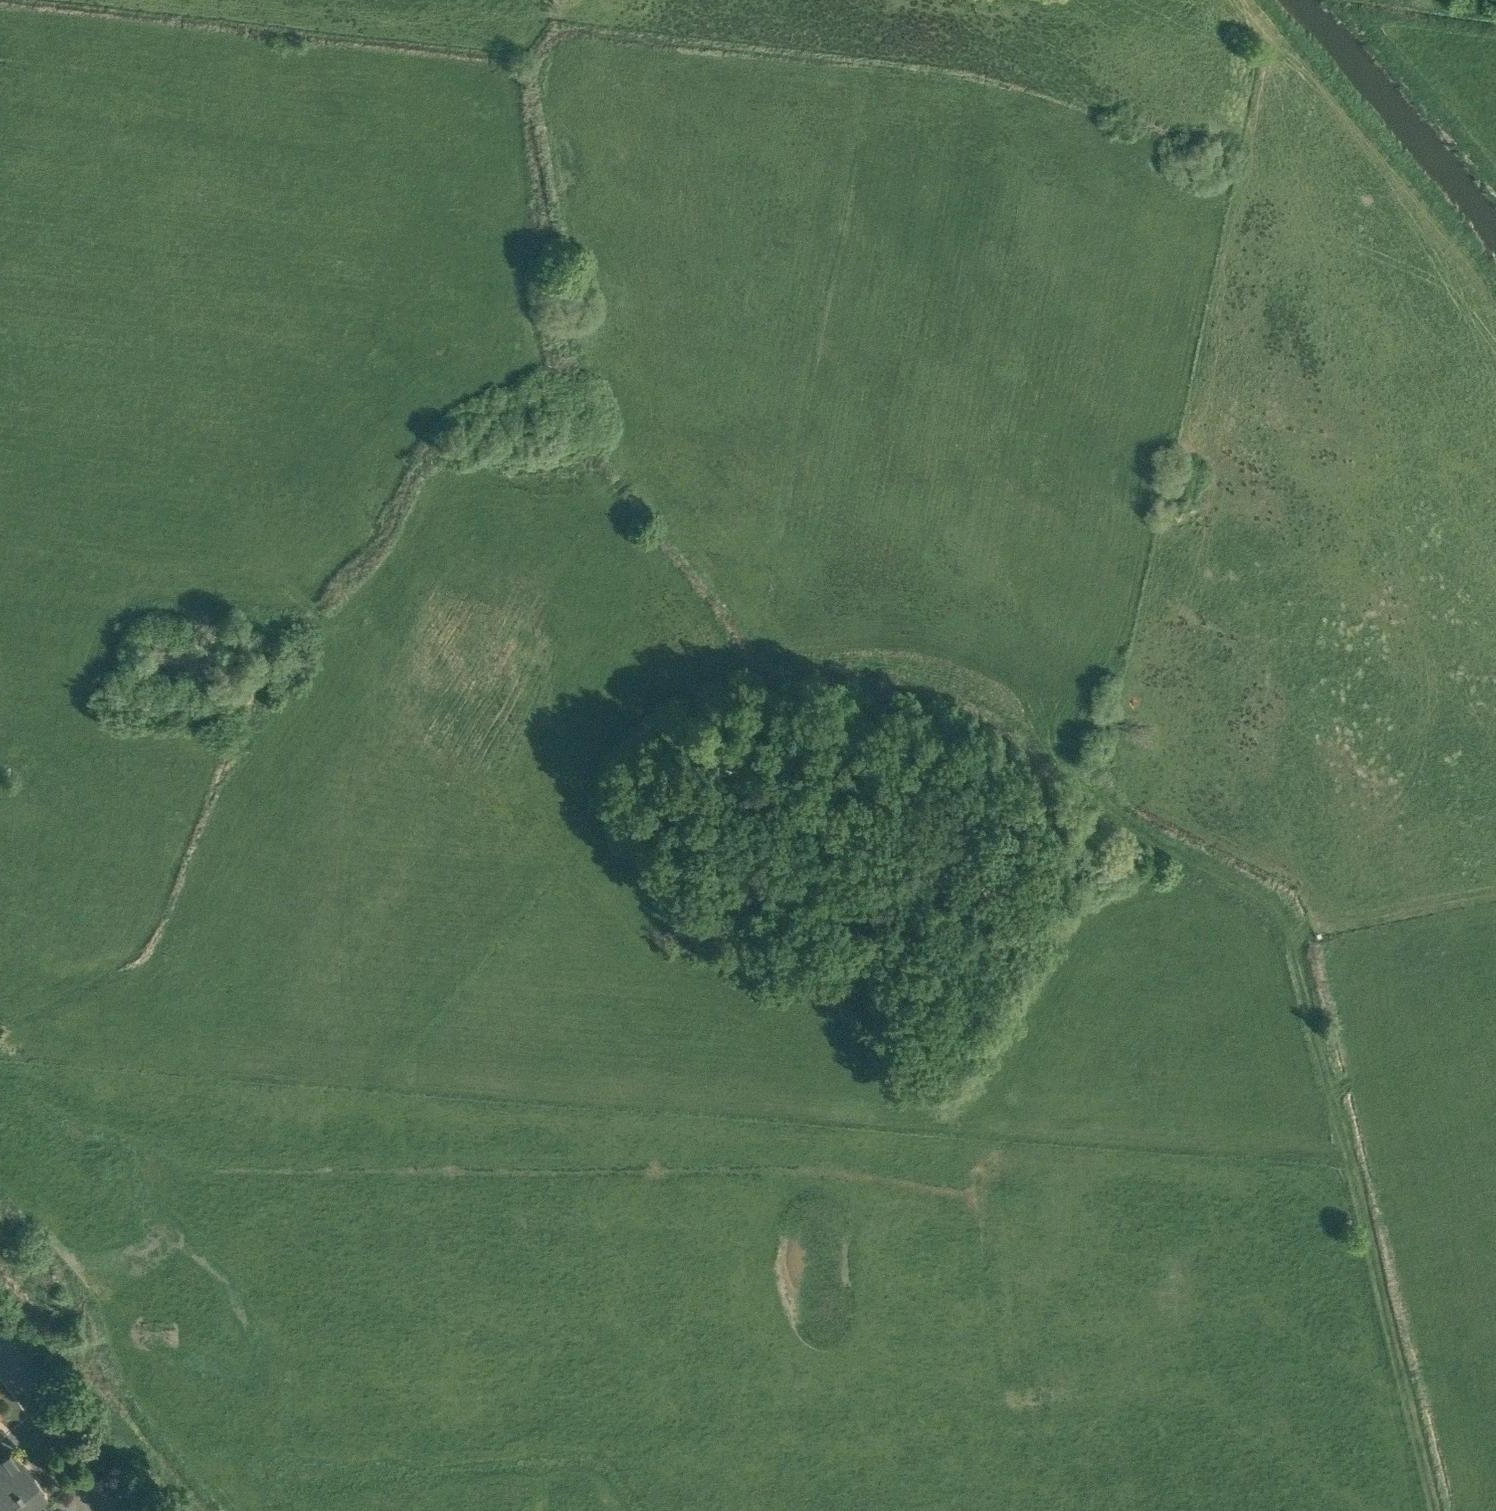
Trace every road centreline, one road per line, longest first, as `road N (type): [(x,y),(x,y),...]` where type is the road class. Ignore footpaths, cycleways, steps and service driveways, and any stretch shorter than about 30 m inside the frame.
road 1 (track): [(1412,1510),(1264,923),(1233,892),(1139,835),(1055,802)]
road 2 (residential): [(0,1346),(79,1460),(102,1510)]

